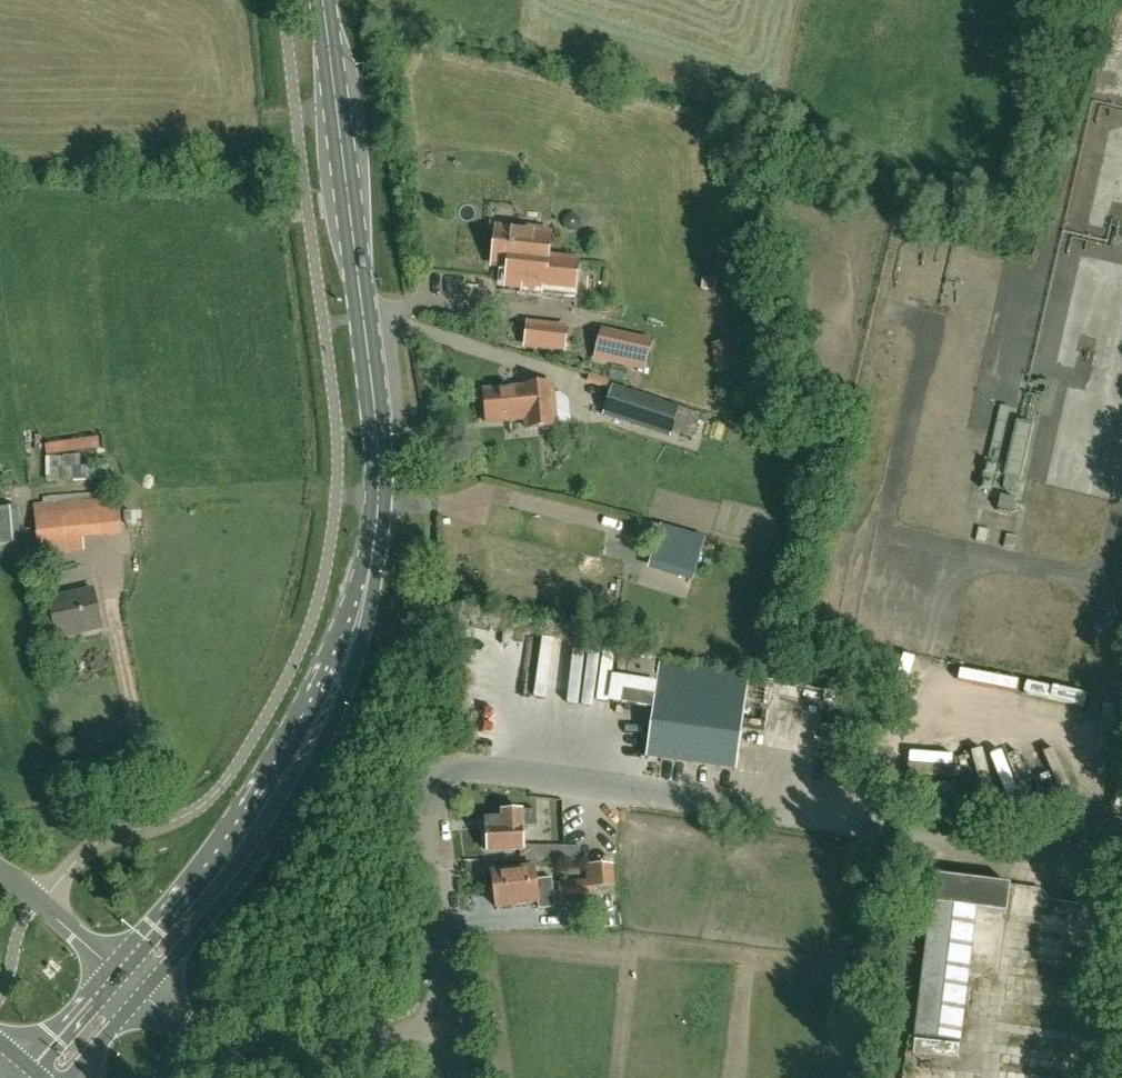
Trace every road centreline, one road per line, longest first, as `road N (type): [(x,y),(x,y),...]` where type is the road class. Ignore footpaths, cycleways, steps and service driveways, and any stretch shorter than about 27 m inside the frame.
road 1 (unclassified): [(449,1038),(432,798),(436,780),(460,773),(494,771),(1121,863)]
road 2 (secondary): [(343,675),(373,543),(377,418),(323,0)]
road 3 (secondary): [(145,998),(243,882),(292,809),(327,742),(343,675)]
road 4 (secondary): [(343,675),(211,862),(117,972)]
road 5 (unclassified): [(449,1038),(223,1047),(145,998)]
road 6 (unclassified): [(158,828),(81,856),(39,905)]
road 7 (secondary): [(117,972),(26,1064)]

